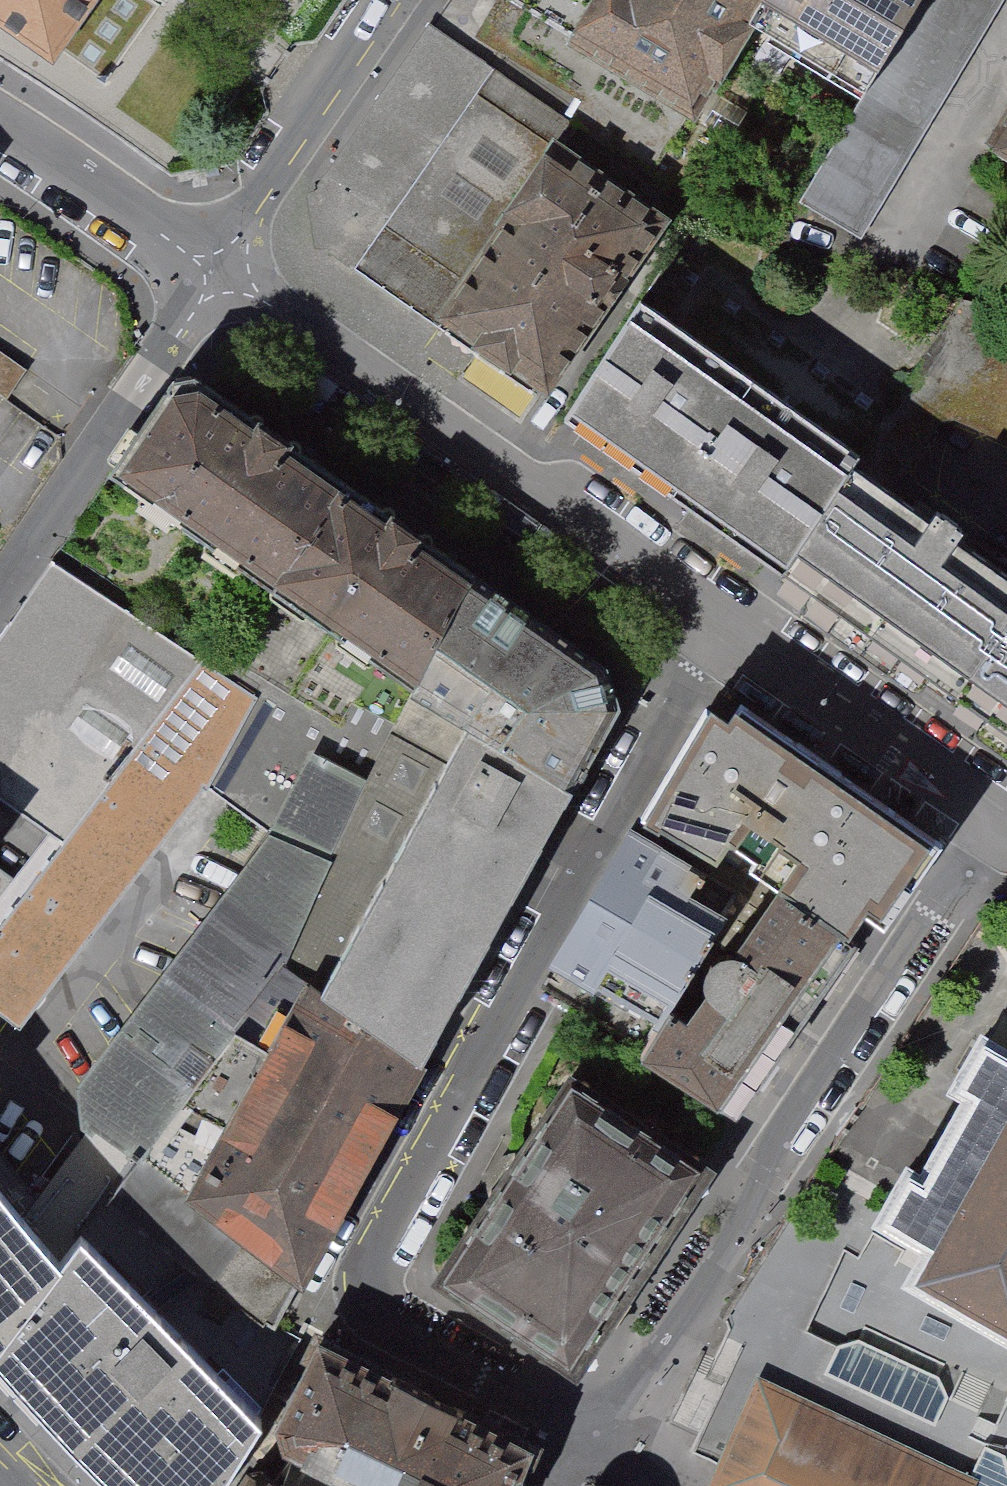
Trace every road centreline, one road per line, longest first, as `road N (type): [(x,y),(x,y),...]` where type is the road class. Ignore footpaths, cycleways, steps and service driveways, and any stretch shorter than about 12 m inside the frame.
road 1 (residential): [(726,632),(368,1262),(365,1283),(393,1329),(583,1439),(631,1403),(719,1265),(752,1180),(990,817)]
road 2 (residential): [(726,632),(304,326),(221,276)]
road 3 (residential): [(990,817),(726,632)]
road 4 (residential): [(384,0),(244,211),(221,276)]
road 5 (residential): [(157,365),(0,592)]
road 6 (residential): [(221,276),(0,119)]

